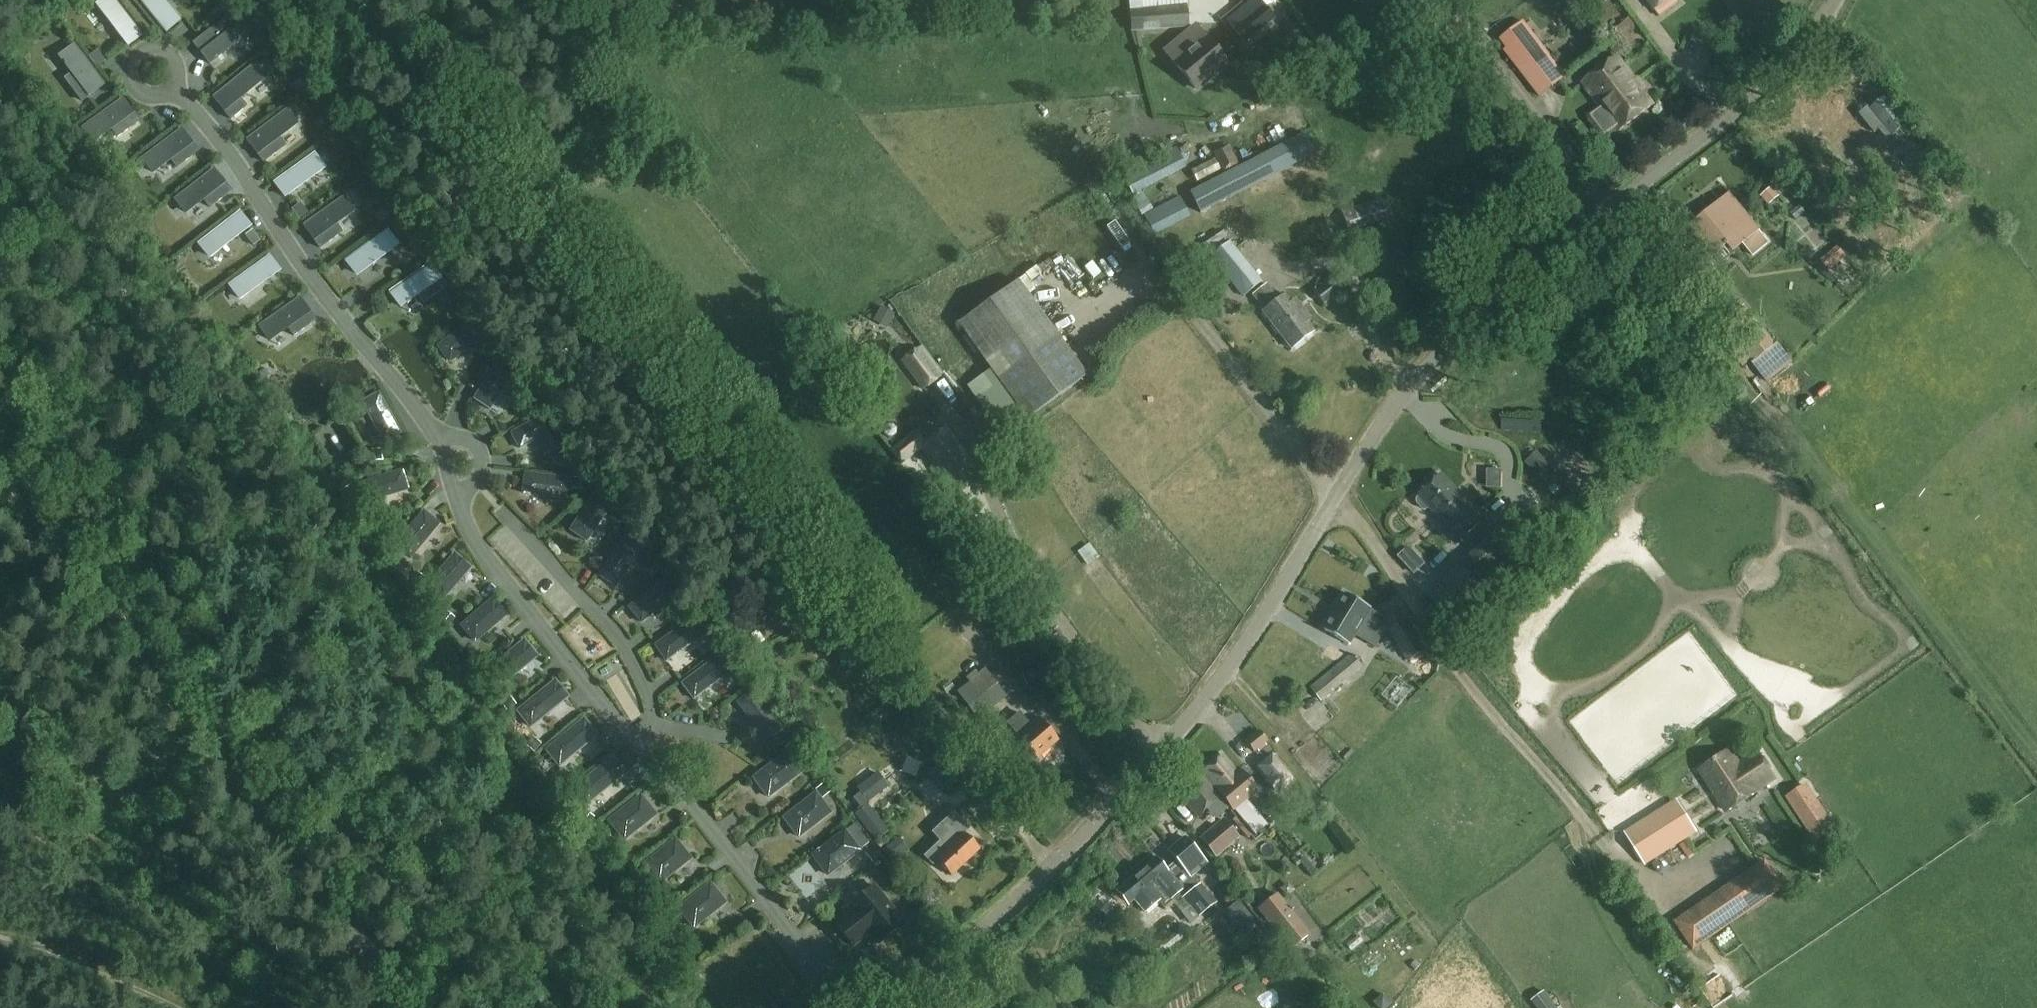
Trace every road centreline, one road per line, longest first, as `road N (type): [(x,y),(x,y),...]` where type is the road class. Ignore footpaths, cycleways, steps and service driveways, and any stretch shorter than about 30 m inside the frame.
road 1 (unclassified): [(887,1007),(1042,875),(1186,724),(1374,434),(1455,339),(1758,91),(1835,0)]
road 2 (unclassified): [(408,1007),(0,460)]
road 3 (track): [(1606,212),(1445,0)]
road 4 (track): [(174,1007),(0,940)]

